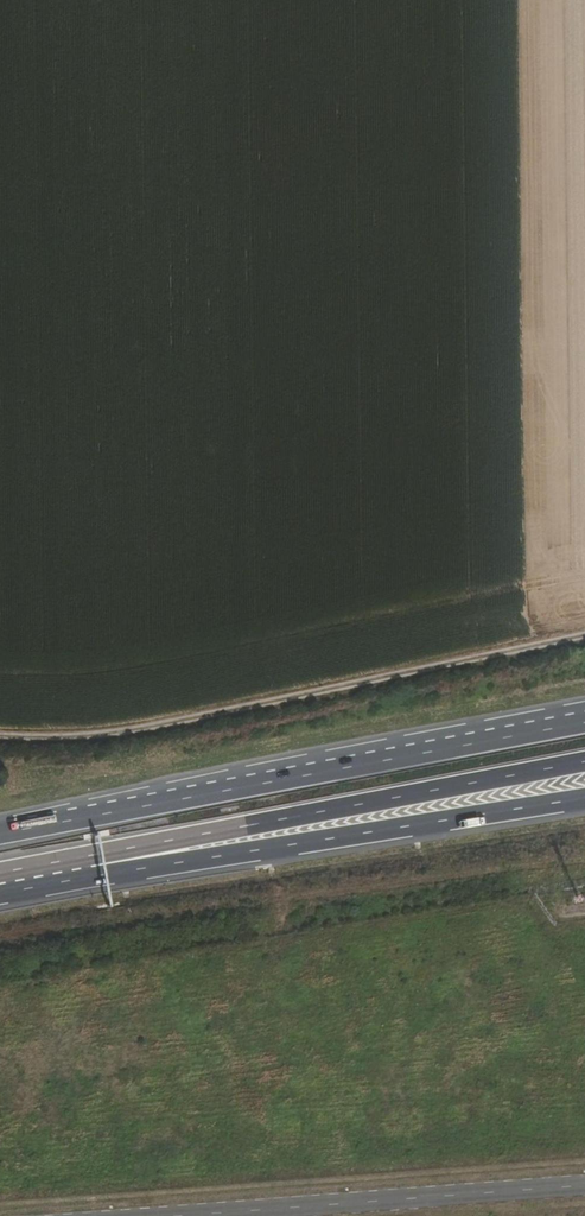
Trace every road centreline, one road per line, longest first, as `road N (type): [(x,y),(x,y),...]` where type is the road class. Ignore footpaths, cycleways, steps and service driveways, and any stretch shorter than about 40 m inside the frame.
road 1 (trunk): [(584,718),(0,834)]
road 2 (track): [(584,640),(181,724),(63,742),(0,738)]
road 3 (trunk): [(94,867),(119,852),(584,763)]
road 4 (trunk): [(94,867),(146,868),(584,797)]

